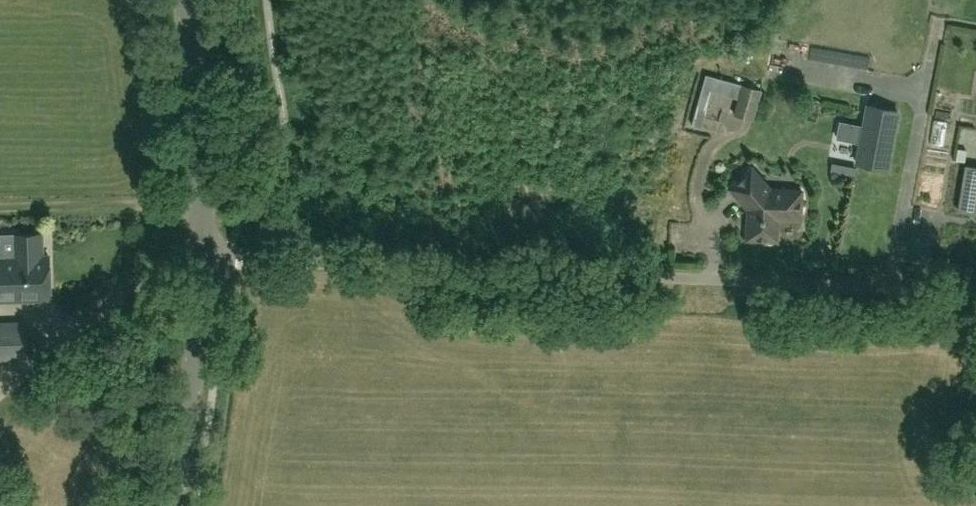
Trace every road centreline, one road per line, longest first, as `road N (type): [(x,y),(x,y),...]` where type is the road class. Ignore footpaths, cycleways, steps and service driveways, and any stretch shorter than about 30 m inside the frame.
road 1 (unclassified): [(975,282),(230,259)]
road 2 (tertiary): [(210,258),(192,0)]
road 3 (unclassified): [(210,258),(162,266),(0,390)]
road 4 (tertiary): [(168,505),(210,258)]
road 5 (track): [(212,209),(0,214)]

